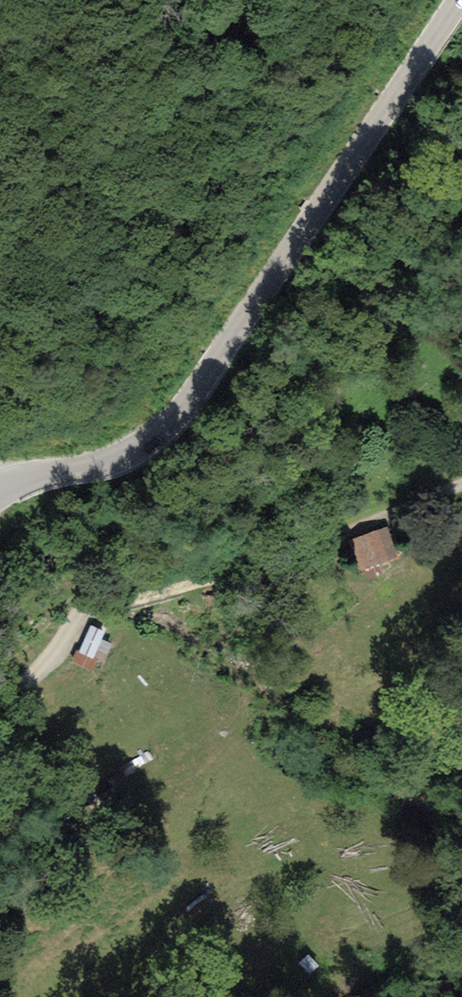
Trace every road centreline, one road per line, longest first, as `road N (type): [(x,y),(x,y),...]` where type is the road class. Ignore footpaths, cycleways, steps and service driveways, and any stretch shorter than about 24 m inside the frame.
road 1 (tertiary): [(0,485),(134,450),(183,408),(459,0)]
road 2 (track): [(461,197),(299,446),(231,526),(87,611)]
road 3 (track): [(87,611),(321,549),(461,490)]
road 4 (track): [(87,611),(0,712)]

